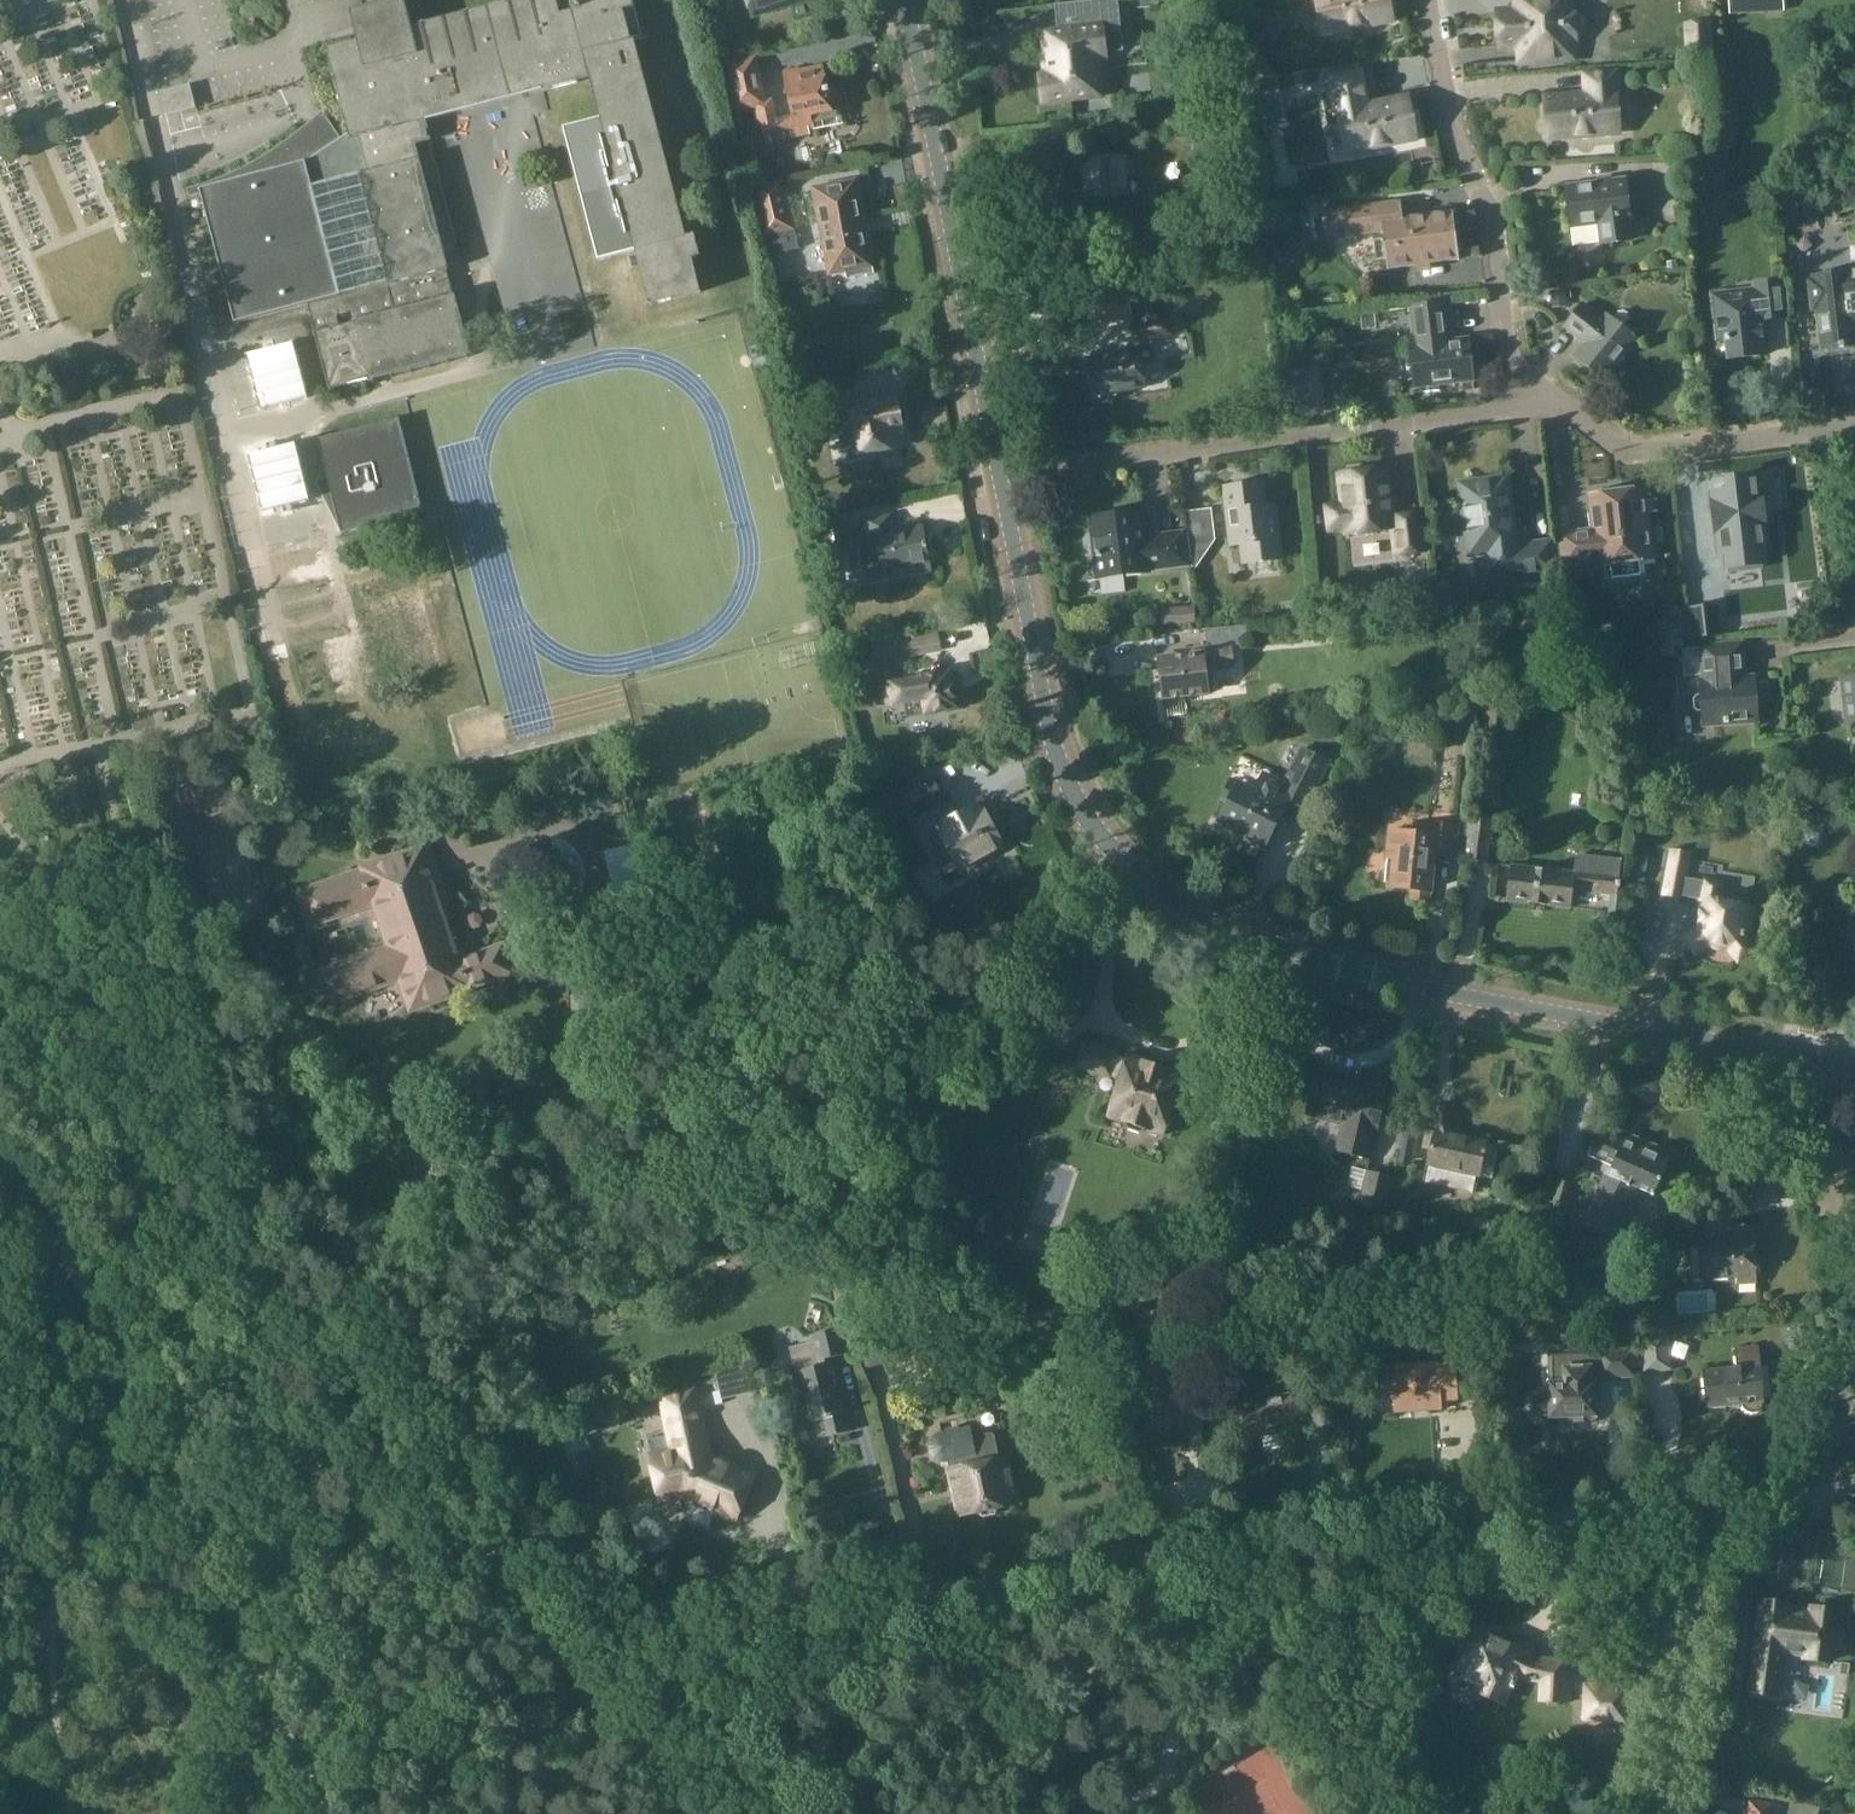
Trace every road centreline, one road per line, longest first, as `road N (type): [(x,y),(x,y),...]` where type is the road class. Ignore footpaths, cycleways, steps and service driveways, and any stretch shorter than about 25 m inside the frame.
road 1 (residential): [(1854,1488),(1578,1508),(1401,1502),(1100,1553),(800,1628)]
road 2 (residential): [(1854,1069),(1358,971),(1226,926),(1156,891),(1109,847)]
road 3 (unclassified): [(1109,847),(959,986),(866,1044),(681,1102),(602,1091),(572,1048),(573,930)]
road 4 (track): [(252,1640),(136,1367),(39,1202),(0,1152)]
road 5 (residential): [(1524,399),(1489,415),(1000,474)]
road 6 (residential): [(1000,474),(905,0)]
road 7 (residential): [(1524,399),(1459,131),(1423,67),(1401,0)]
road 8 (residential): [(1109,847),(1077,804),(1057,754),(1000,474)]
road 9 (residential): [(1854,429),(1640,453),(1568,411),(1524,399)]
road 10 (unclassified): [(573,930),(593,876),(583,828),(510,833),(500,855),(500,892),(517,914)]
road 11 (track): [(330,1813),(252,1640)]

